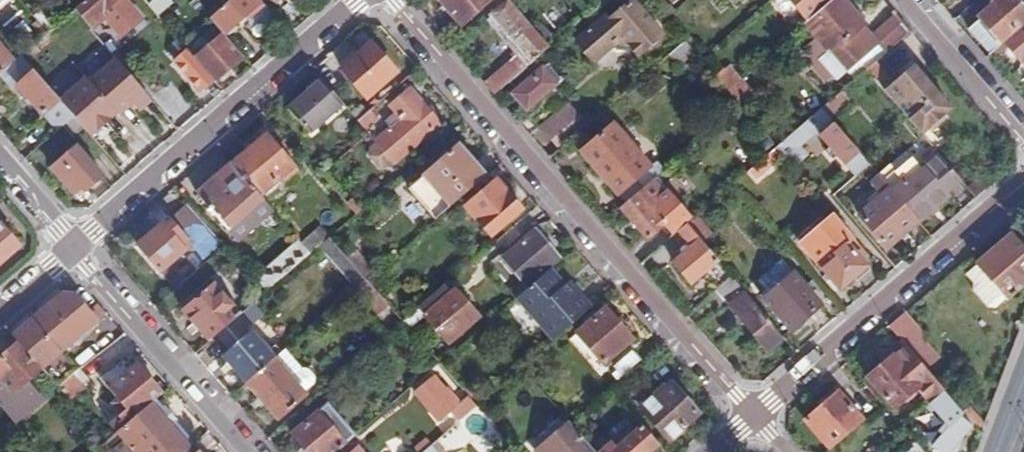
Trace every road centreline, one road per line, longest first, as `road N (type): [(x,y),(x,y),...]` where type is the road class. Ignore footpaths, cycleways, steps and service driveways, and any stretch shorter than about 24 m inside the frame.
road 1 (residential): [(379,0),(754,416)]
road 2 (residential): [(71,251),(362,0)]
road 3 (residential): [(1023,184),(754,416)]
road 4 (residential): [(248,451),(71,251)]
road 5 (residential): [(1023,143),(904,0)]
road 6 (residential): [(71,251),(62,227),(0,154)]

